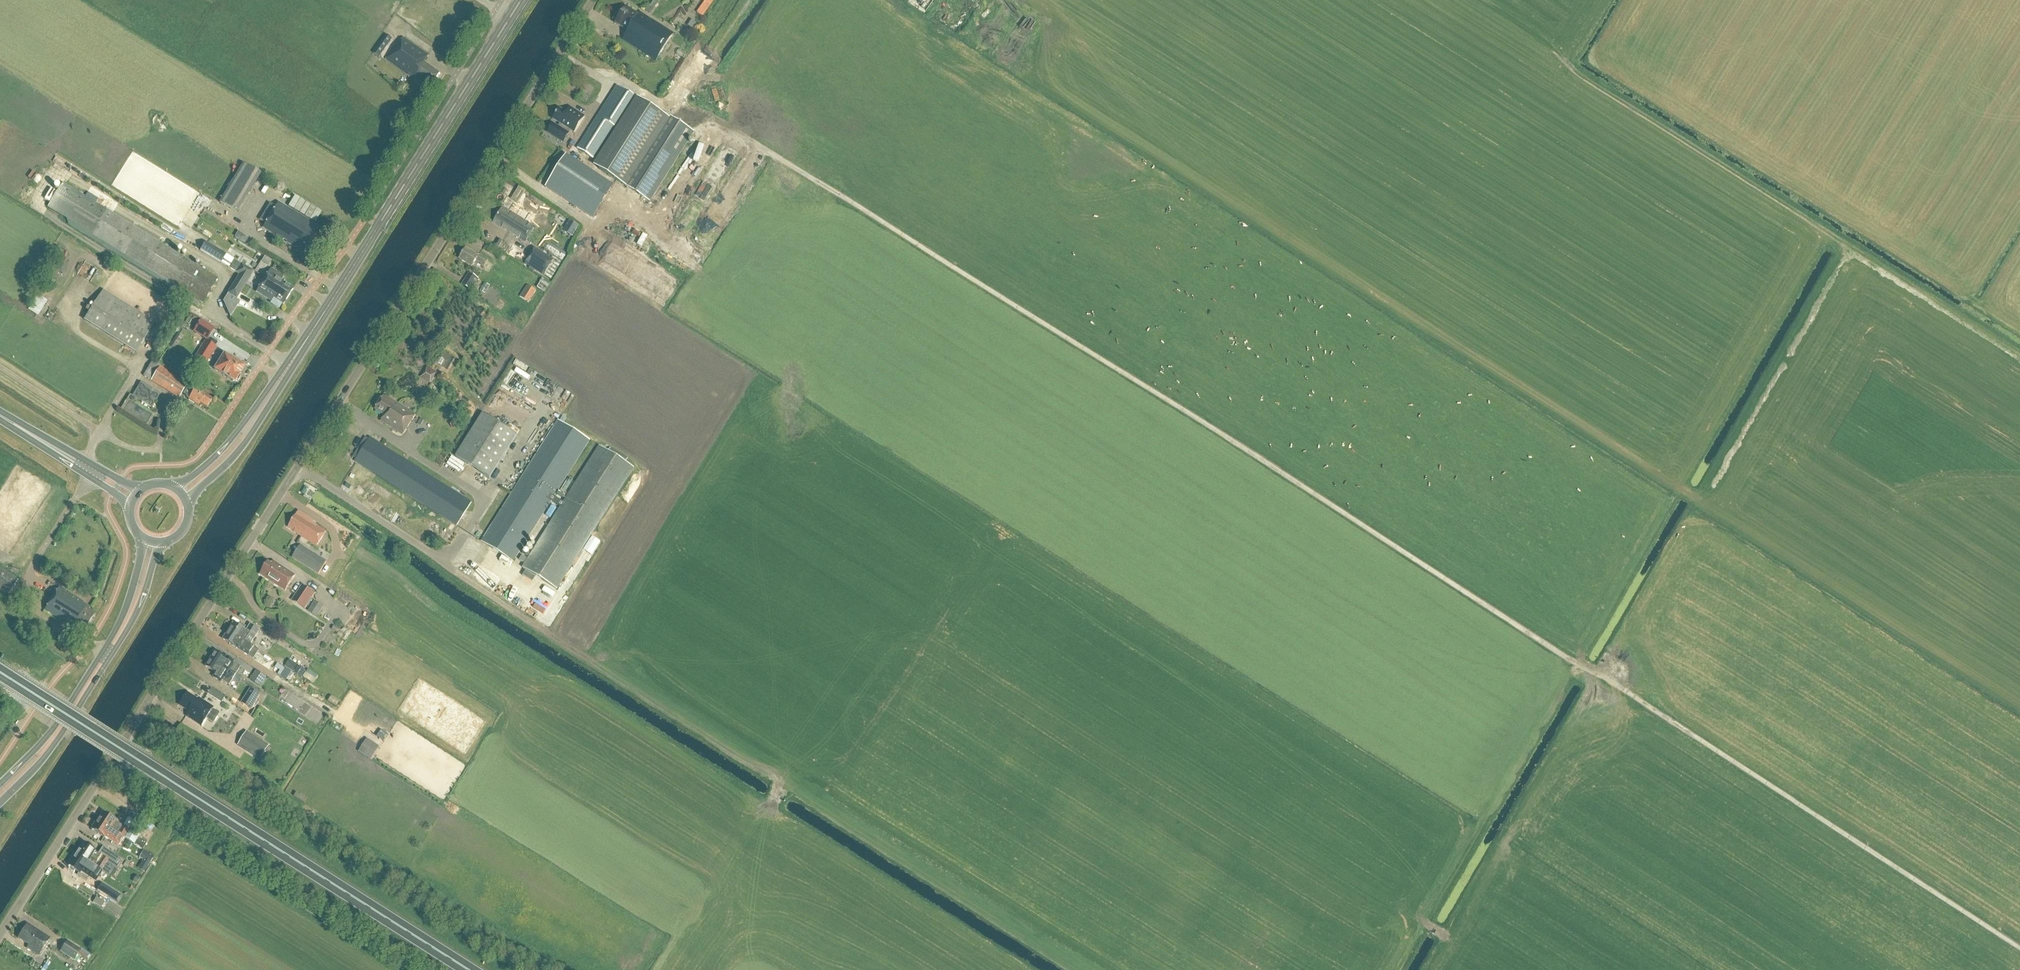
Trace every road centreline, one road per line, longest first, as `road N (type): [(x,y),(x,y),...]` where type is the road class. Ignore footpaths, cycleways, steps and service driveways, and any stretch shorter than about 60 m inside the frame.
road 1 (unclassified): [(0,934),(593,0)]
road 2 (trunk): [(467,969),(0,673)]
road 3 (primary): [(276,387),(522,0)]
road 4 (primary): [(0,805),(54,746),(110,659),(145,597),(161,544)]
road 5 (primary): [(144,540),(132,590),(100,653),(45,740),(0,784)]
road 6 (primary): [(187,505),(240,452),(276,387)]
road 7 (primary): [(276,387),(212,460),(174,489)]

